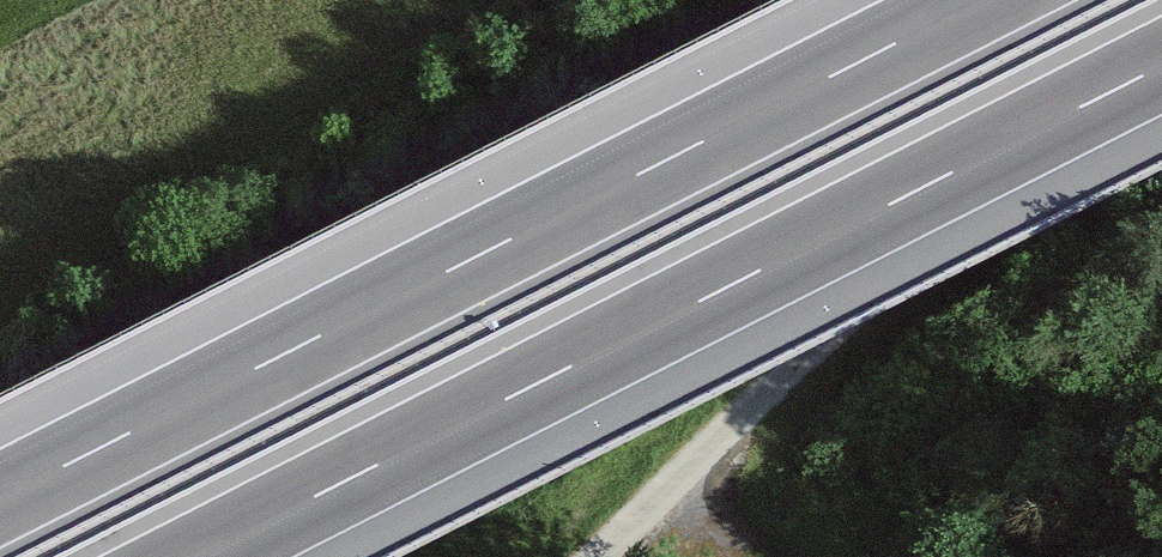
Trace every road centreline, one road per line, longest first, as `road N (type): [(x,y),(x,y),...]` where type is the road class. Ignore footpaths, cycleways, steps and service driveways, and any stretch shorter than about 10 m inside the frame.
road 1 (motorway): [(979,0),(0,499)]
road 2 (motorway): [(196,556),(1161,66)]
road 3 (track): [(598,556),(766,391),(1119,0)]

